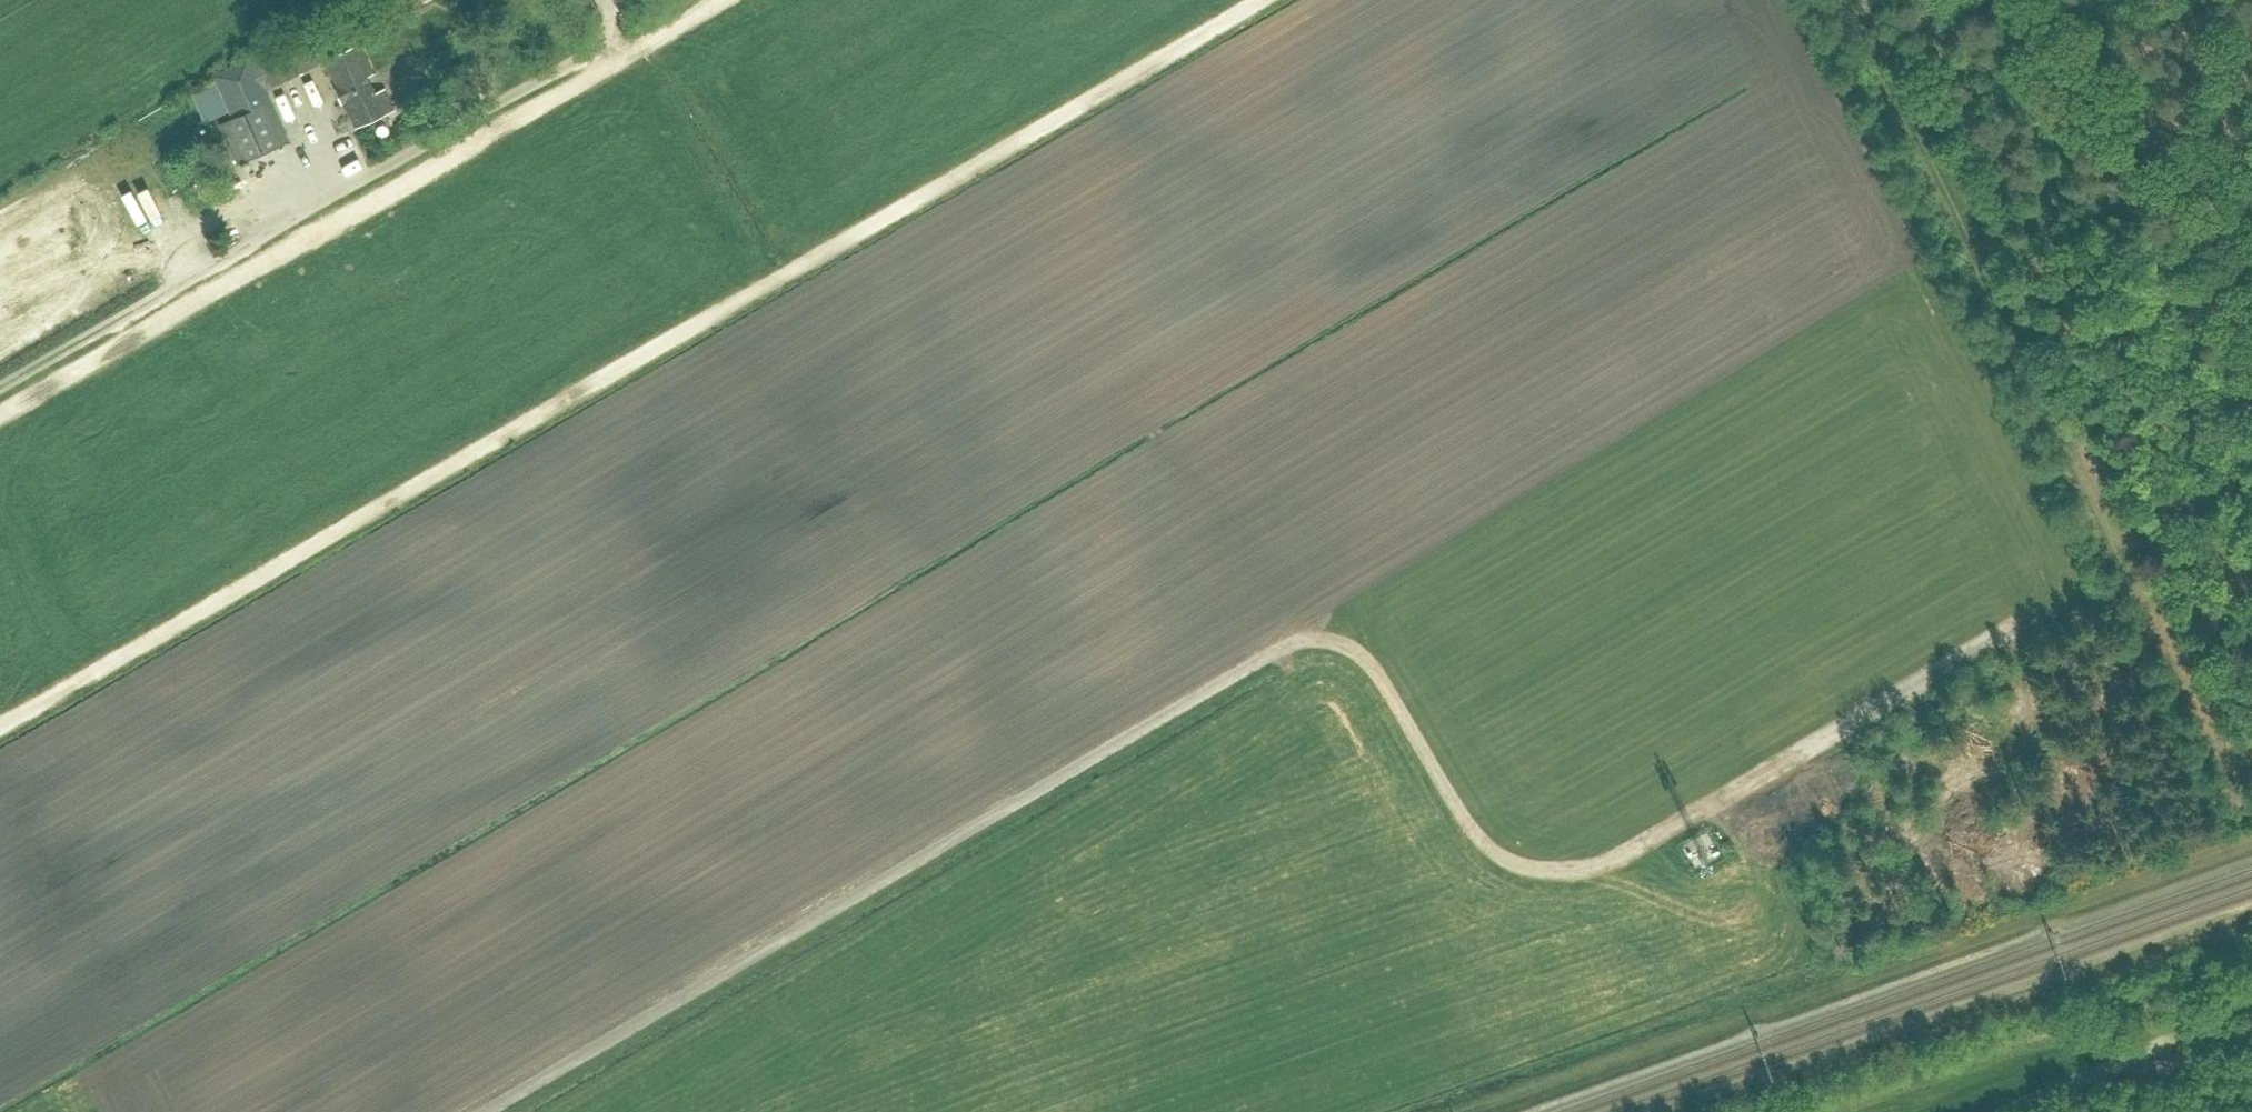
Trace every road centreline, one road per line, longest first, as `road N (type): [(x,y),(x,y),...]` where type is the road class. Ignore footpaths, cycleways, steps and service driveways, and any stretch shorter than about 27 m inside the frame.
road 1 (track): [(1838,0),(2205,733),(2251,746)]

